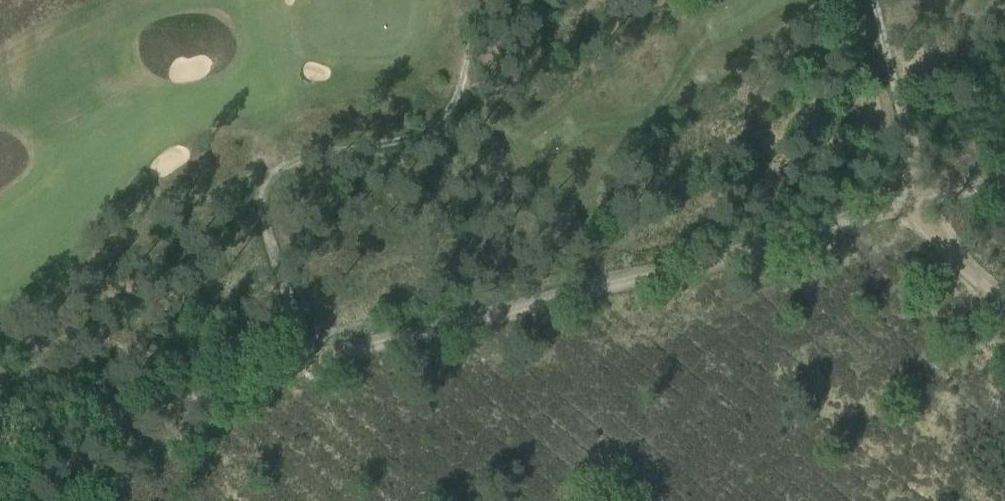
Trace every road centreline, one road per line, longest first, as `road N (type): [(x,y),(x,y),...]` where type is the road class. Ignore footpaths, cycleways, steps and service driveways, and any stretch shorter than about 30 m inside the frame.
road 1 (track): [(0,443),(1004,193)]
road 2 (track): [(328,356),(256,219),(295,162),(432,122),(472,0)]
road 3 (track): [(869,0),(917,218),(1004,305)]

